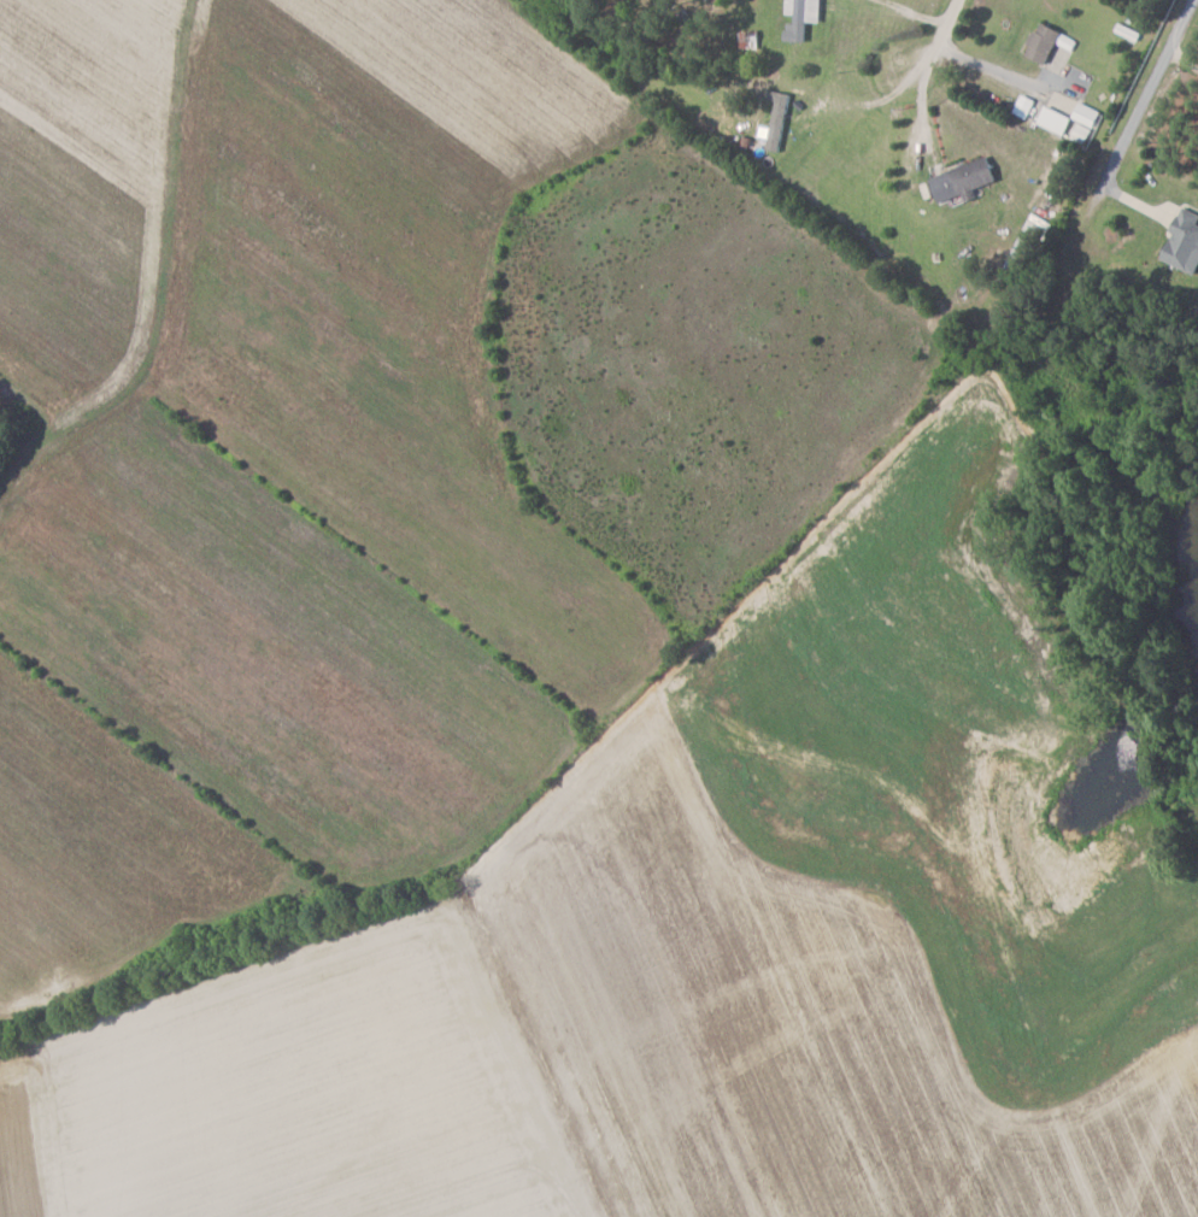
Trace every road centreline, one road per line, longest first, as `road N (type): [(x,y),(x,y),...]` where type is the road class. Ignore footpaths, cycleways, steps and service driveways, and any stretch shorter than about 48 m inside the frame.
road 1 (residential): [(1192,0),(1105,186)]

